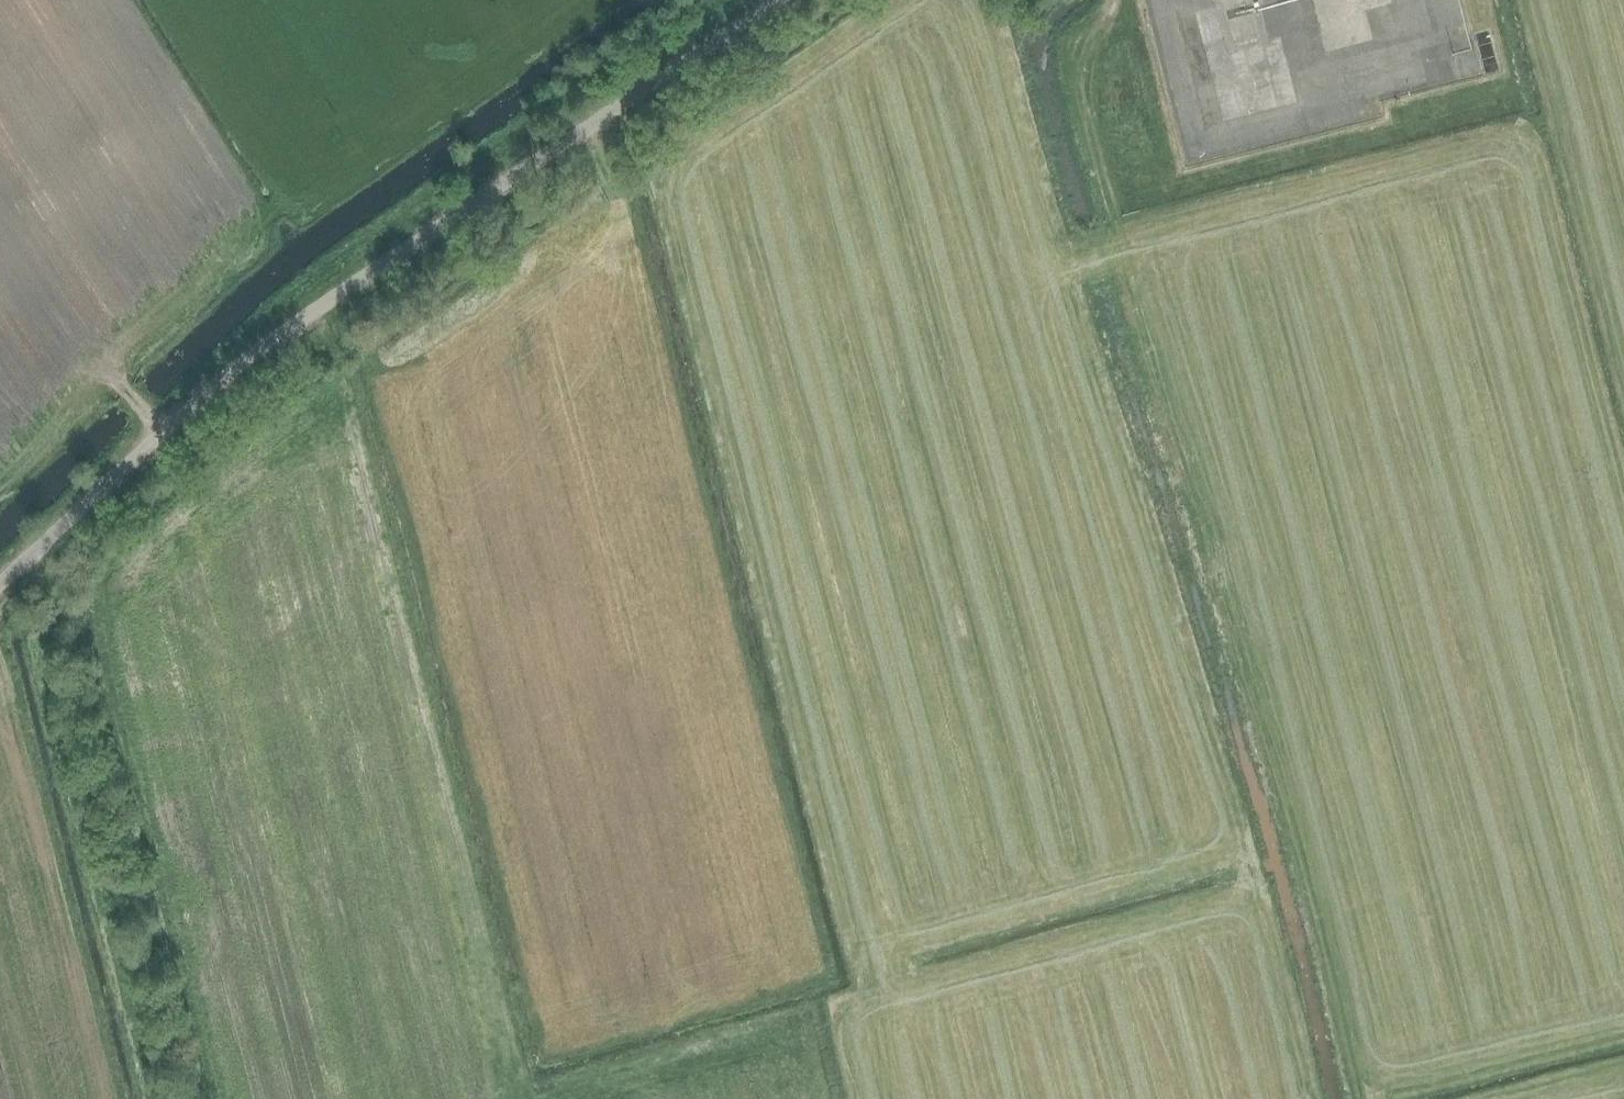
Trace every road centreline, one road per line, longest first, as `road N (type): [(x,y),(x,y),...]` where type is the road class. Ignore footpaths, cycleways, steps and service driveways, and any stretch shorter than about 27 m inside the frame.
road 1 (unclassified): [(0,592),(203,398),(300,319),(776,0)]

